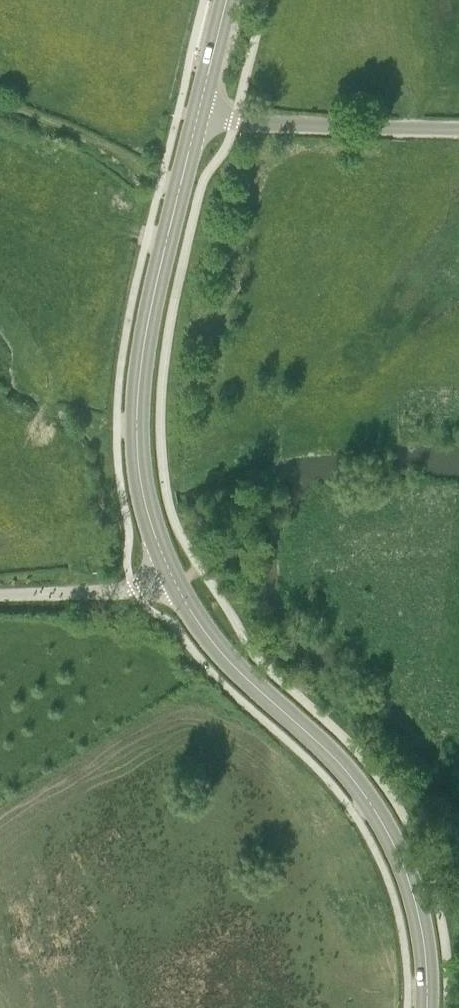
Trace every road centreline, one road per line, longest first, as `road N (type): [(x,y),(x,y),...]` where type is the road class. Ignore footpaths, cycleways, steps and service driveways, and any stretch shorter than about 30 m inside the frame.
road 1 (tertiary): [(428,1007),(421,917),(388,824),(347,767),(224,653),(174,580)]
road 2 (tertiary): [(174,580),(142,482),(140,384),(199,114)]
road 3 (unclassified): [(458,128),(199,114)]
road 4 (unclassified): [(0,595),(174,580)]

